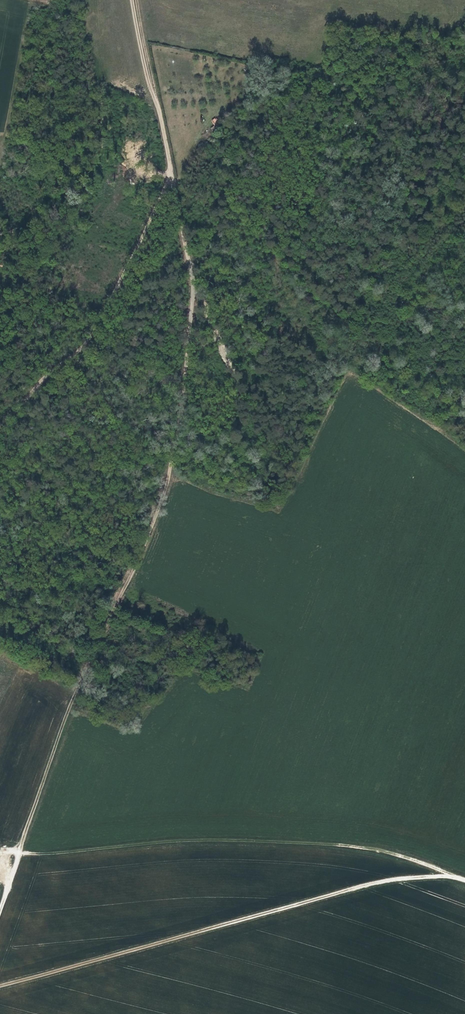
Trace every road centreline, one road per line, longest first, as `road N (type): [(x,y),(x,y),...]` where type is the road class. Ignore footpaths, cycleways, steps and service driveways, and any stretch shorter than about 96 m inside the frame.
road 1 (track): [(19,852),(72,700),(164,495),(183,395),(191,274),(132,0)]
road 2 (track): [(0,986),(375,882),(453,876)]
road 3 (track): [(19,852),(205,840),(339,845),(453,876)]
road 4 (track): [(171,173),(95,330),(0,425)]

